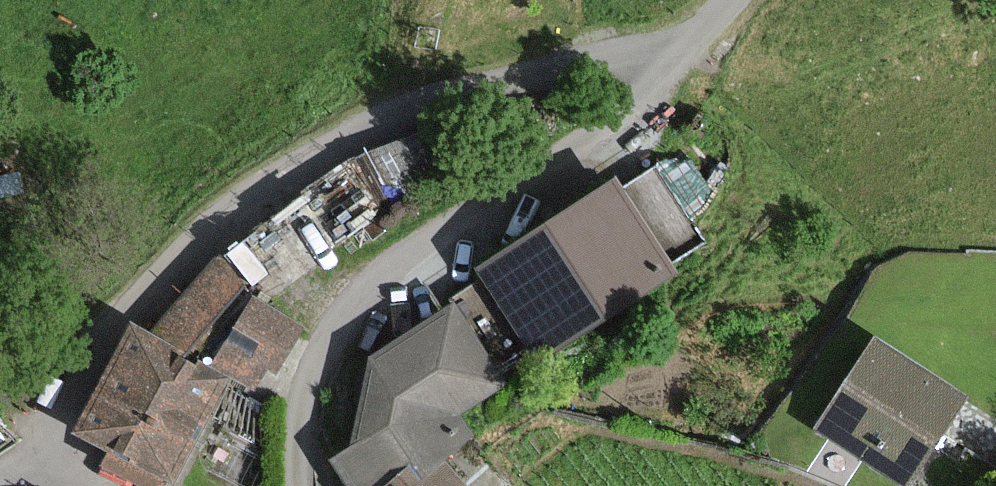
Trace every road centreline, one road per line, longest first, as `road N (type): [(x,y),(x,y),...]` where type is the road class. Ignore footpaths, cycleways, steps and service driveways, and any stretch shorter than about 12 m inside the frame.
road 1 (residential): [(682,55),(658,48),(612,53),(492,83),(372,130),(275,186),(175,269),(106,348),(64,433),(82,485)]
road 2 (unclassified): [(682,55),(624,115),(410,252),(356,304),(308,385),(295,485)]

